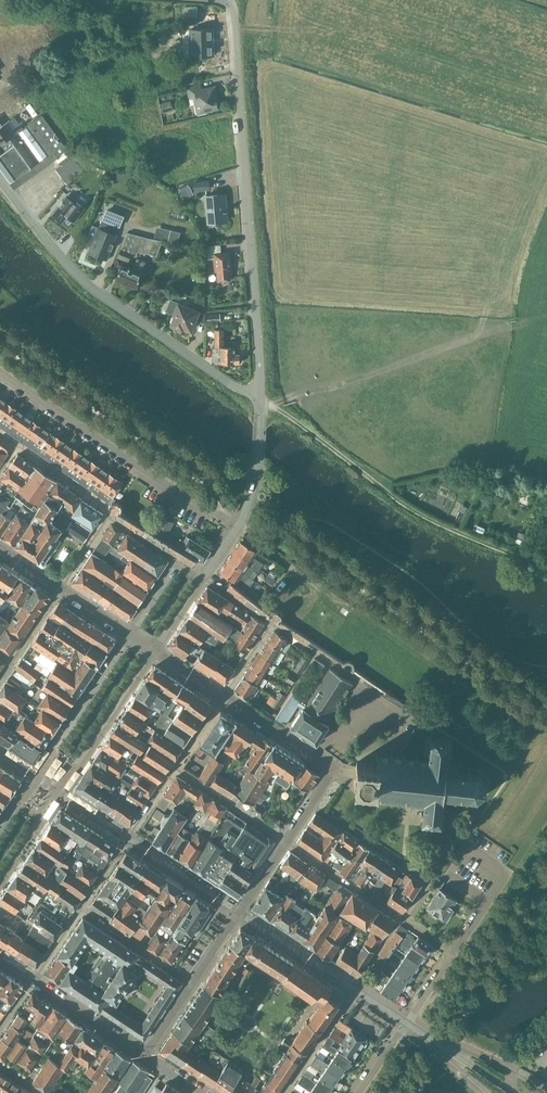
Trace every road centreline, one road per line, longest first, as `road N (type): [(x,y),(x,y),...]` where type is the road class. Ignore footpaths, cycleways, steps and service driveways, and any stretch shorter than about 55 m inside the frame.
road 1 (unclassified): [(261,393),(233,10),(226,2)]
road 2 (unclassified): [(0,178),(77,276),(242,391),(261,393)]
road 3 (track): [(546,568),(406,506),(277,408)]
road 4 (residential): [(284,842),(333,769),(155,650)]
road 5 (residential): [(239,525),(0,373)]
road 6 (residential): [(455,952),(284,842)]
road 7 (residential): [(407,1023),(237,913)]
road 8 (residential): [(237,913),(144,1057)]
road 9 (residential): [(144,1057),(32,980)]
road 10 (residential): [(511,1092),(407,1023)]

